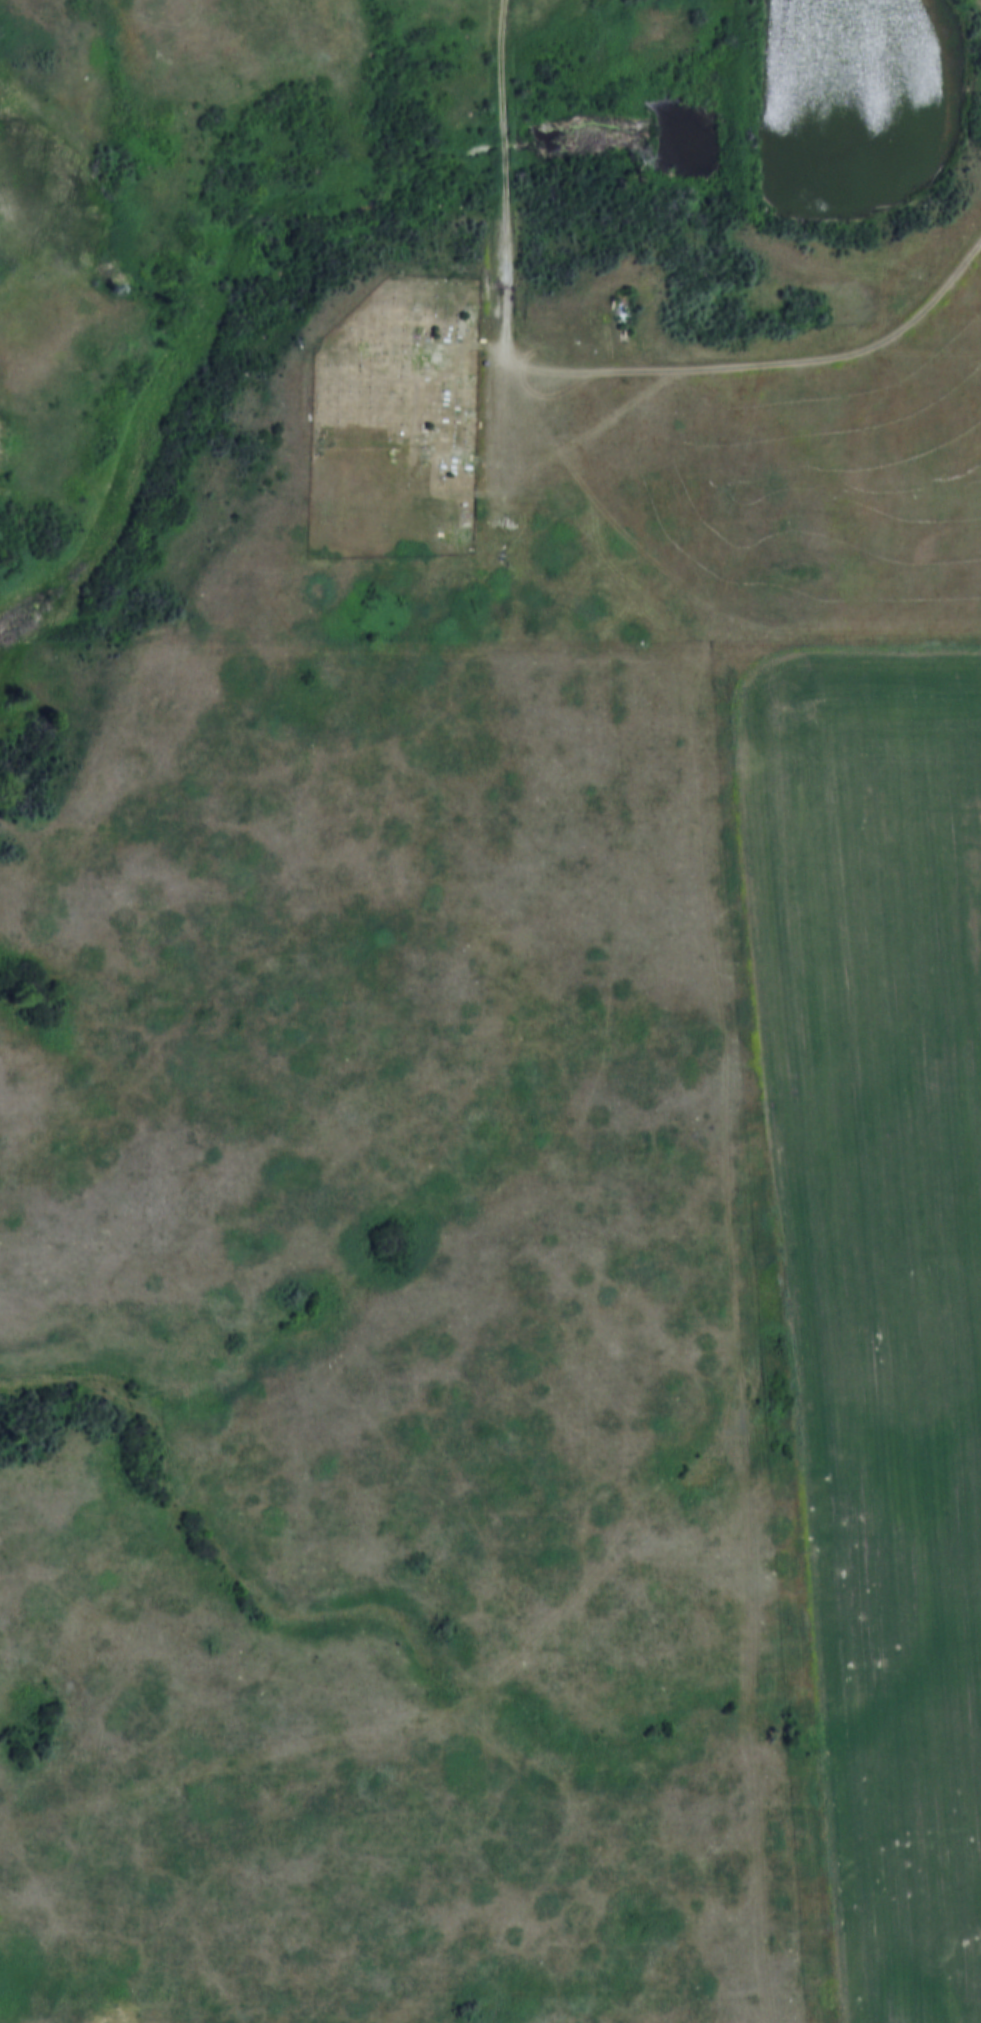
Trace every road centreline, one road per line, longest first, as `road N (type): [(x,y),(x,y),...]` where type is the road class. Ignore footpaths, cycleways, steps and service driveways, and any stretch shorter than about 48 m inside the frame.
road 1 (track): [(507,0),(511,354),(523,364),(665,372),(868,349),(930,300),(980,235)]

